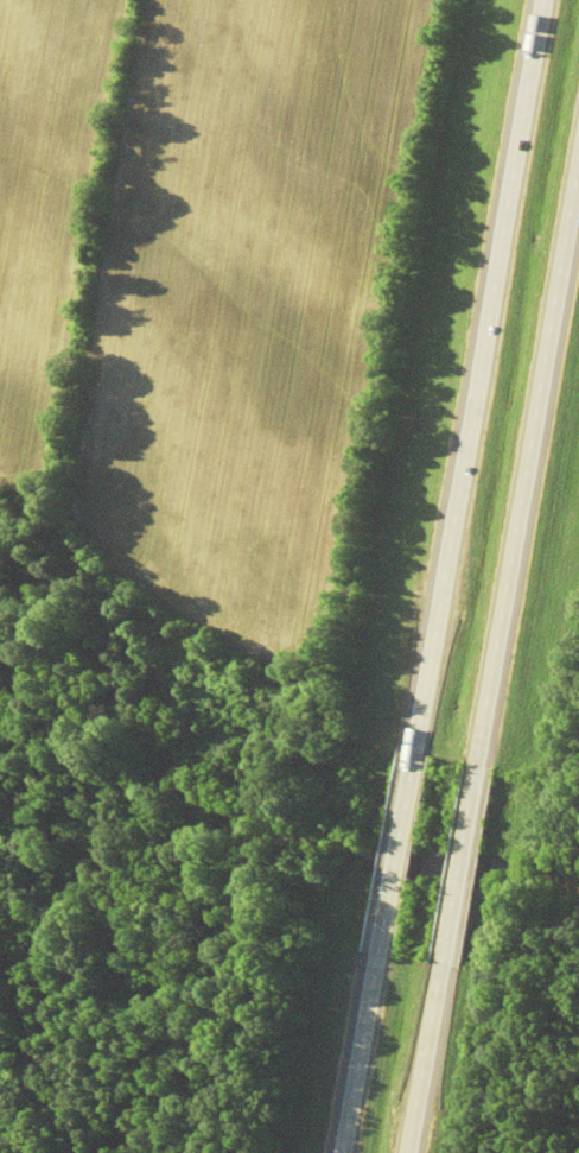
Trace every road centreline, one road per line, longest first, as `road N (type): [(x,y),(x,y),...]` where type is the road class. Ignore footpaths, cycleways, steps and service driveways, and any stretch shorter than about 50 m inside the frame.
road 1 (motorway): [(542,0),(344,1152)]
road 2 (motorway): [(407,1152),(578,159)]

